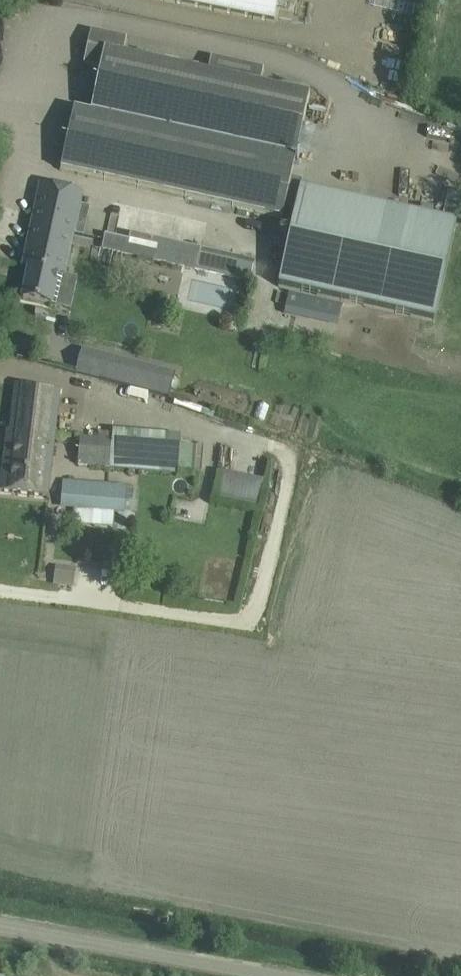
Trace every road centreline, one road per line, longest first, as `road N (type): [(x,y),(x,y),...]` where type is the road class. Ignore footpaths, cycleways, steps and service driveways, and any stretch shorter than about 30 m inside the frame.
road 1 (unclassified): [(0,926),(279,975)]

